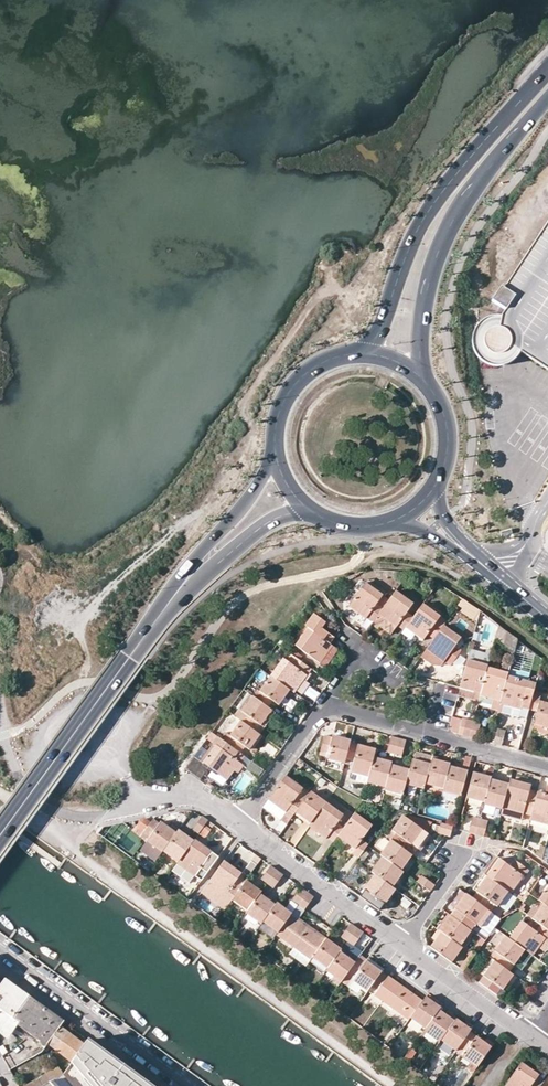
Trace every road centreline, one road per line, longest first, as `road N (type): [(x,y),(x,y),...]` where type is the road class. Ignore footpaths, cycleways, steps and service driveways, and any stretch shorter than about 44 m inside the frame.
road 1 (residential): [(547,767),(324,704),(238,823)]
road 2 (primary): [(547,70),(428,211),(362,352)]
road 3 (primary): [(0,837),(198,570)]
road 4 (primary): [(419,374),(417,336),(432,259),(471,187),(547,99)]
road 5 (residential): [(186,1085),(0,948)]
road 6 (residential): [(39,823),(195,797),(238,823)]
road 7 (residential): [(238,823),(404,943)]
road 8 (residential): [(404,943),(531,1035)]
road 9 (track): [(0,713),(14,774),(58,810),(94,816)]
road 10 (primary): [(362,352),(325,361),(294,384),(277,418),(275,455)]
road 11 (tertiary): [(395,521),(447,544),(520,593)]
road 12 (primary): [(275,455),(199,555),(198,570)]
road 13 (tertiary): [(520,593),(458,534),(437,485)]
road 14 (primary): [(198,570),(258,531),(310,510)]
road 15 (primary): [(437,485),(448,426),(419,374)]

